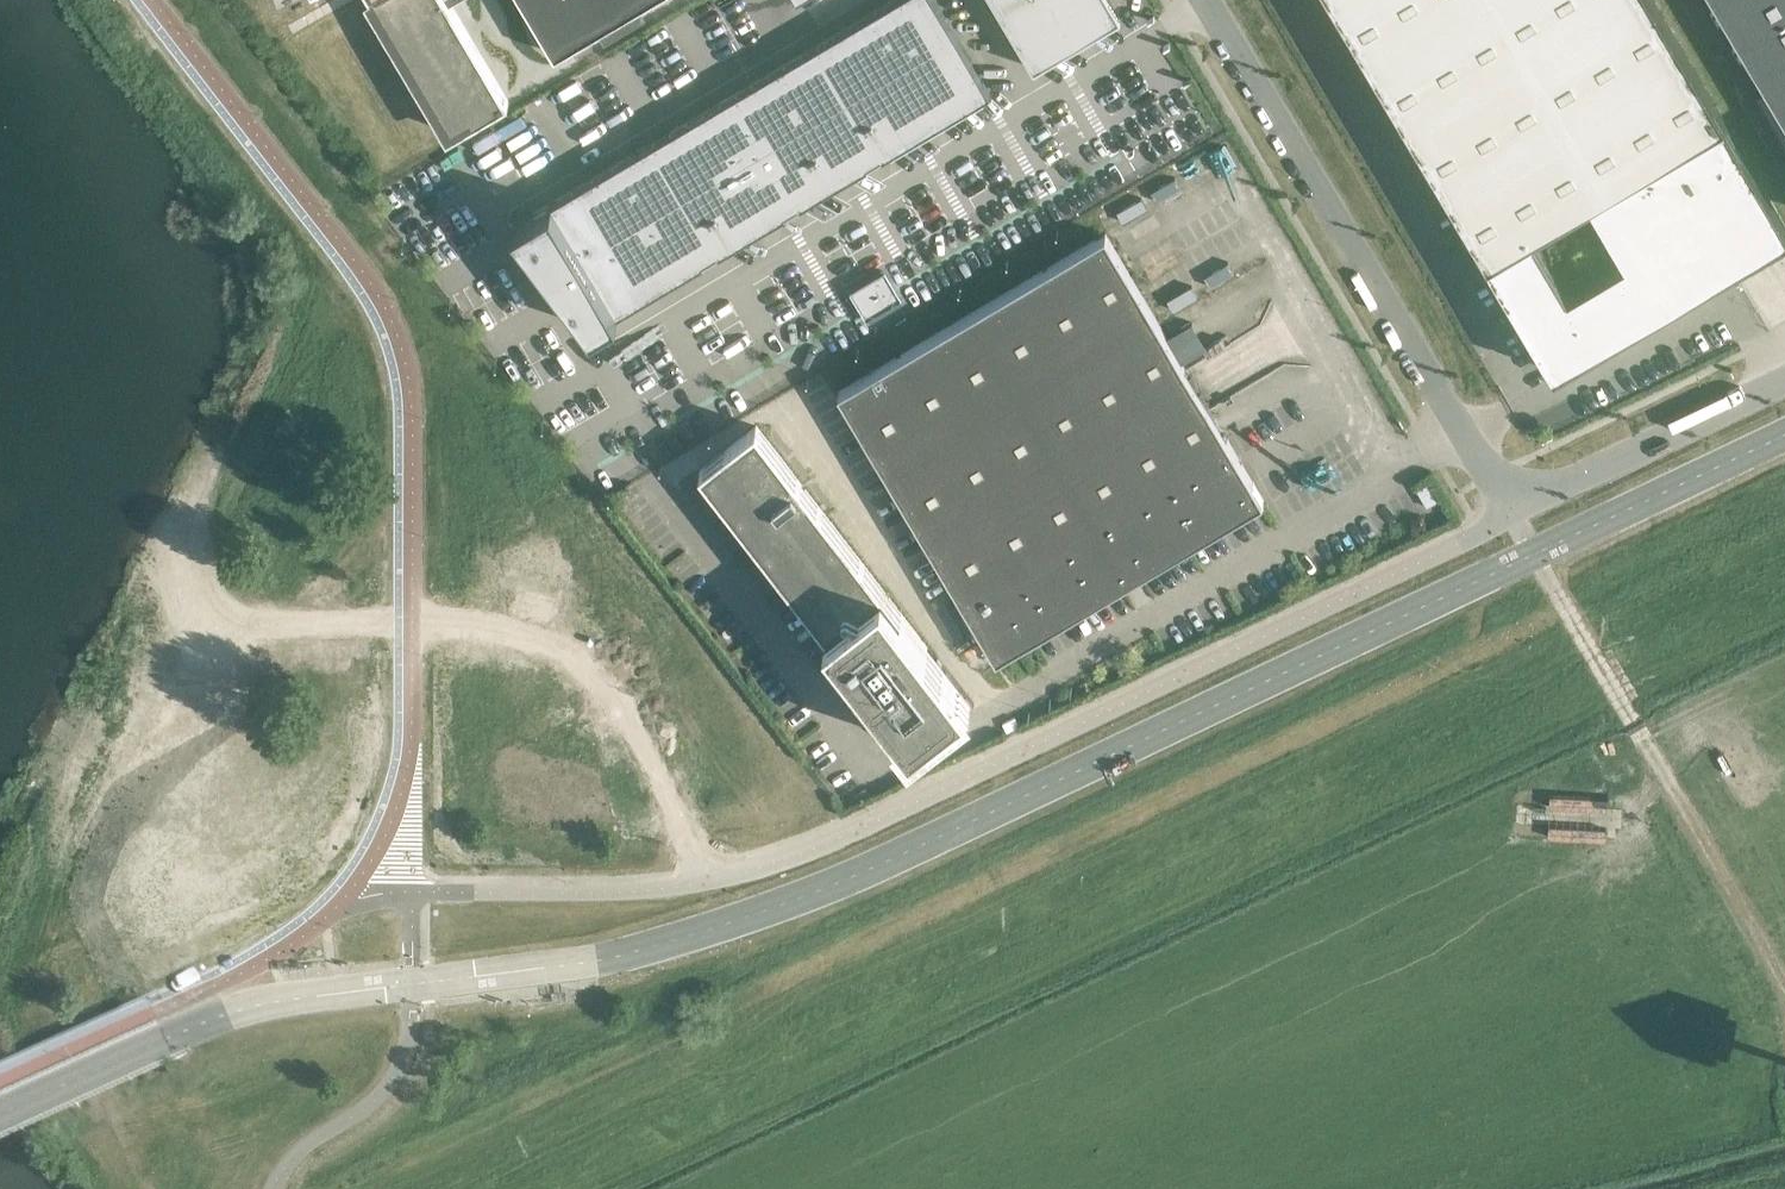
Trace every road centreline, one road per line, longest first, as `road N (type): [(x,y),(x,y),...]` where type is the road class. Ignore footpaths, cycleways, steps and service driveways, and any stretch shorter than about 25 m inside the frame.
road 1 (unclassified): [(1784,383),(1563,485),(1522,490),(1503,484),(1486,471),(1204,0)]

